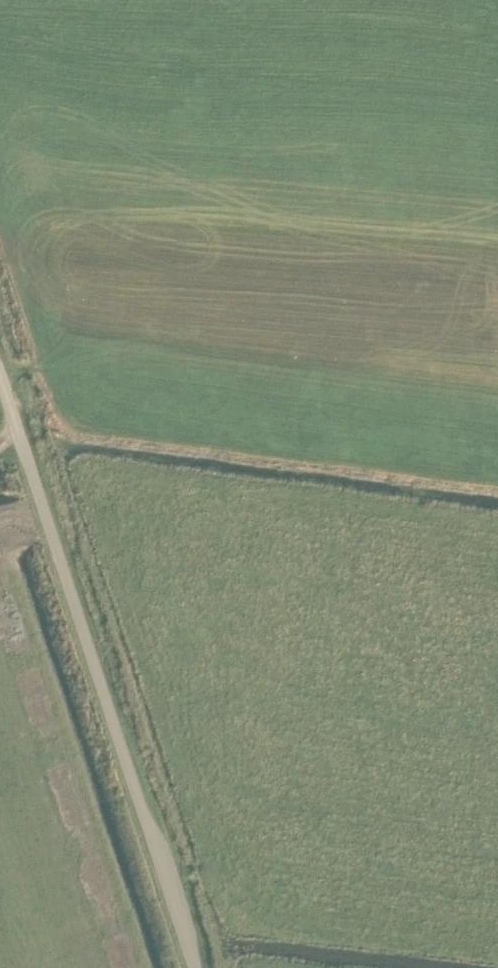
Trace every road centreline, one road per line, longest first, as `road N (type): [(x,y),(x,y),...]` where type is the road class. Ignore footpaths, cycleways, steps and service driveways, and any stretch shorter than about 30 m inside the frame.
road 1 (unclassified): [(193,967),(0,387)]

